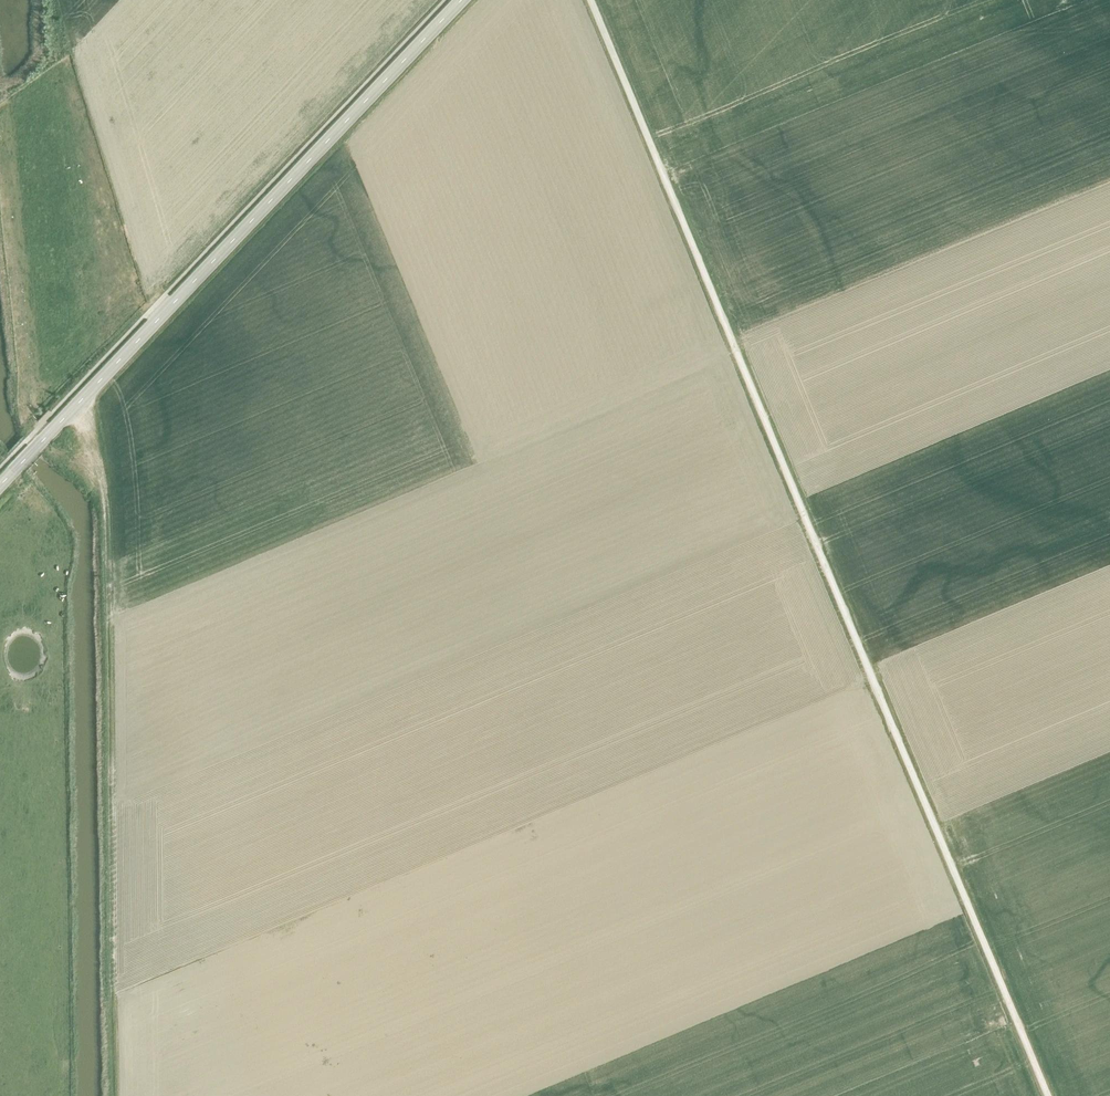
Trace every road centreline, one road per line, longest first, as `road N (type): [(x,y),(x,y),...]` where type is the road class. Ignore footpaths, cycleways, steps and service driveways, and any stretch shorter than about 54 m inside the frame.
road 1 (track): [(115,1095),(107,492),(94,437),(74,408)]
road 2 (tertiary): [(462,0),(0,485)]

